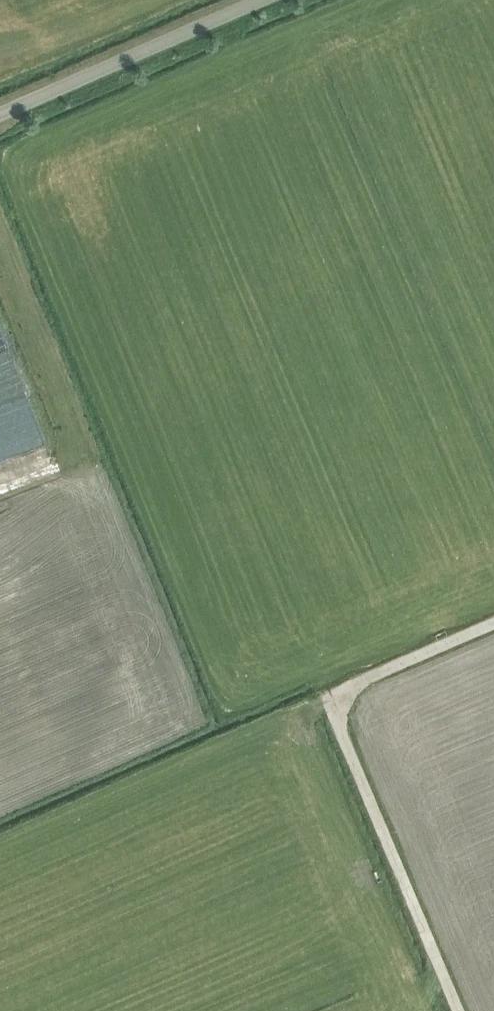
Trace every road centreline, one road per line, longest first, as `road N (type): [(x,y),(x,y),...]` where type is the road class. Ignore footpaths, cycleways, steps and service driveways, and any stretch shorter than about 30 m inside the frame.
road 1 (track): [(459,1010),(333,703),(493,624)]
road 2 (unclassified): [(0,108),(247,0)]

